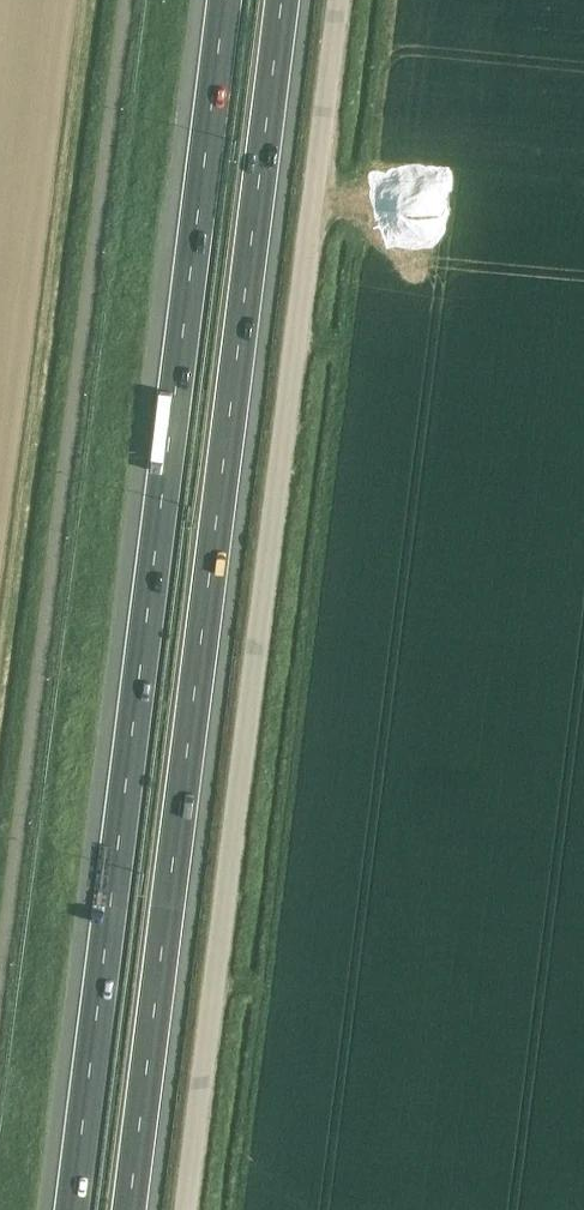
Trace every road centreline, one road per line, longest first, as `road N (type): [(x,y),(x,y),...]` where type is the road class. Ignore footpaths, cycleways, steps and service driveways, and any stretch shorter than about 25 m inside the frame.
road 1 (motorway): [(223,0),(71,1209)]
road 2 (motorway): [(130,1209),(282,0)]
road 3 (unclassified): [(188,1209),(339,0)]

